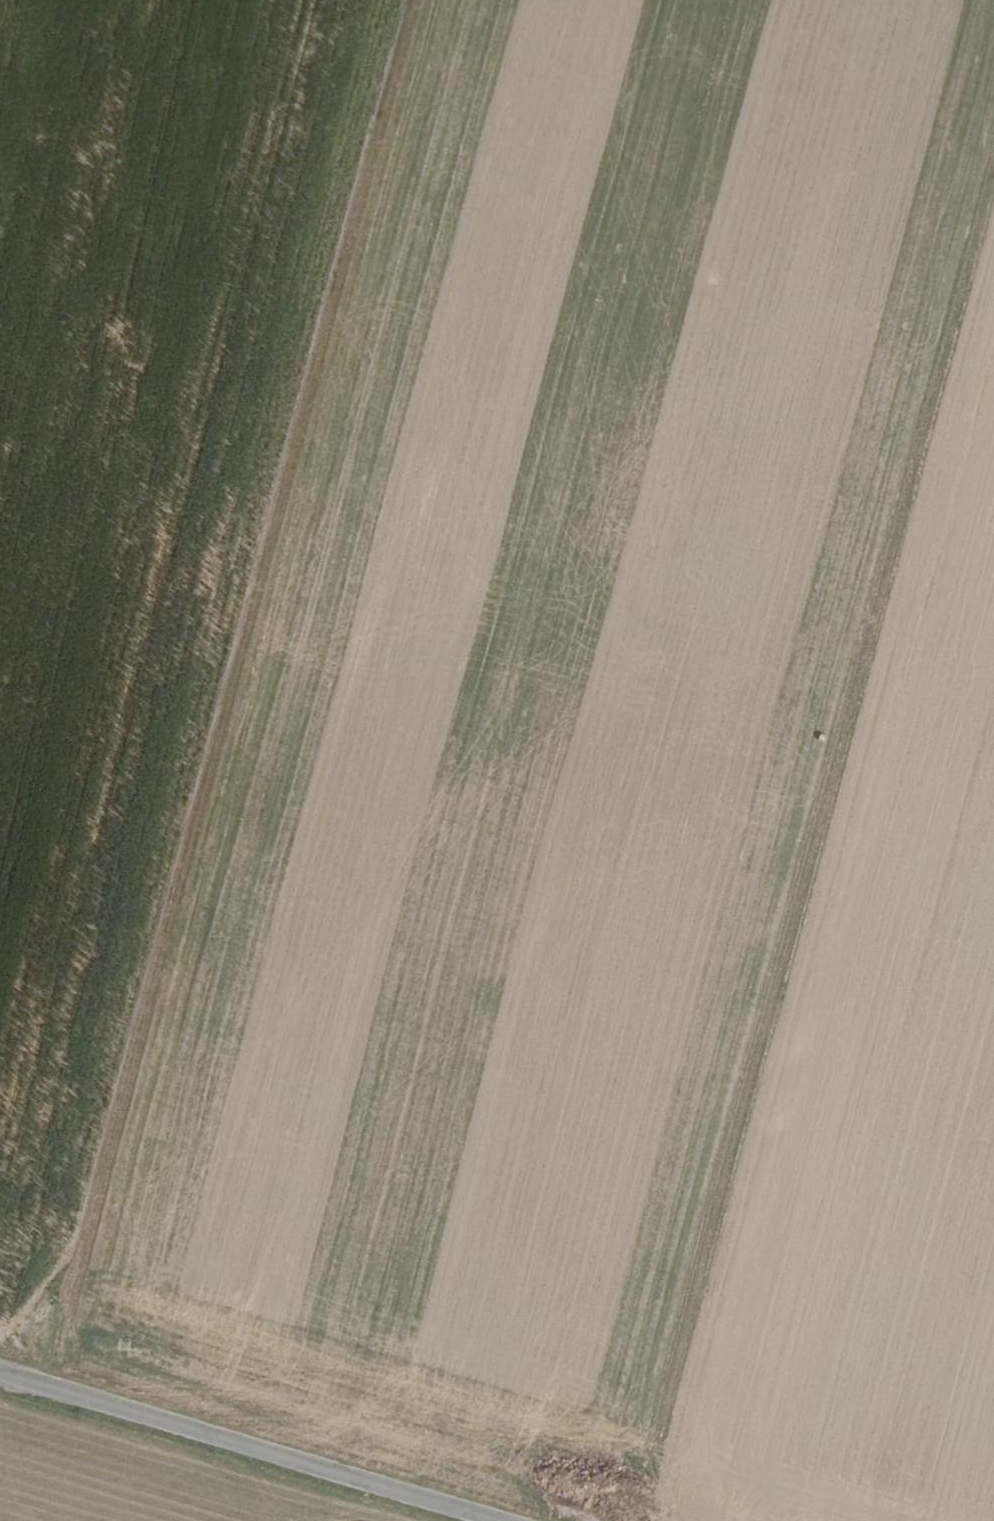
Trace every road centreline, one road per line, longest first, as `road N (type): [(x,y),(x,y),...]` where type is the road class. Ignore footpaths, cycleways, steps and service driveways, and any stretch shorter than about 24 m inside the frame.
road 1 (unclassified): [(504,1520),(0,1373)]

